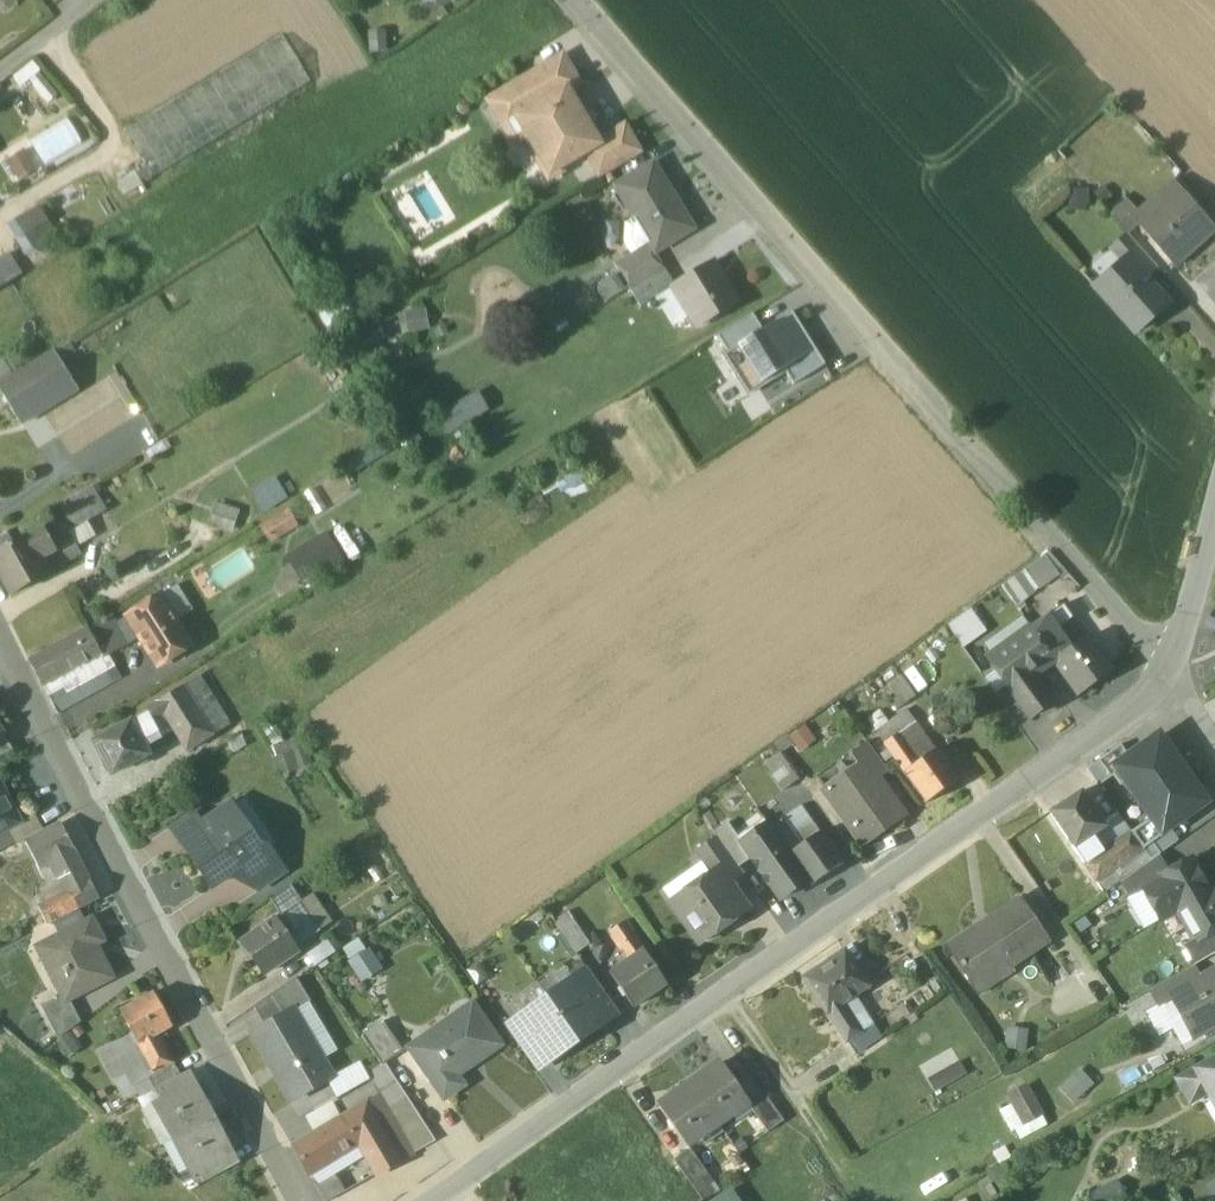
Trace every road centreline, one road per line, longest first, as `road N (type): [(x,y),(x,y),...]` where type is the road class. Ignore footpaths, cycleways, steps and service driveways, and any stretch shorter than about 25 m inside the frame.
road 1 (residential): [(1168,669),(1127,708),(428,1200)]
road 2 (residential): [(1168,669),(574,0)]
road 3 (residential): [(0,641),(297,1200)]
road 4 (residential): [(1214,517),(1187,631),(1168,669)]

